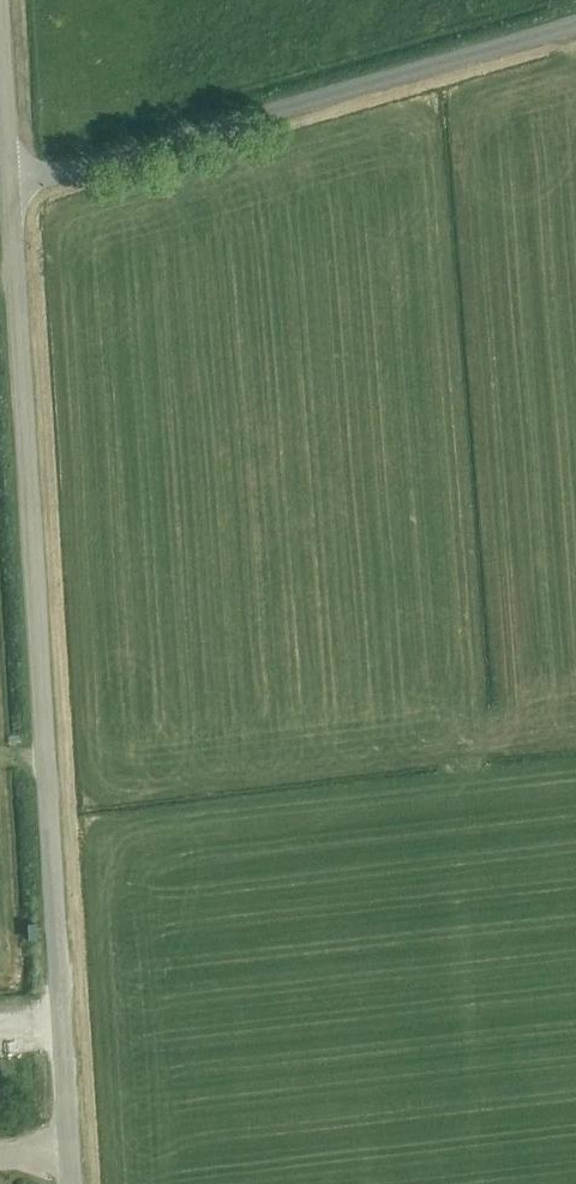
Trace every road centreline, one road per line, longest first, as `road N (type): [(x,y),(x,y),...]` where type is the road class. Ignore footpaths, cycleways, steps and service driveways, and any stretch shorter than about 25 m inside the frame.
road 1 (unclassified): [(73,1183),(10,182)]
road 2 (unclassified): [(10,182),(575,23)]
road 3 (unclassified): [(10,182),(0,36)]

